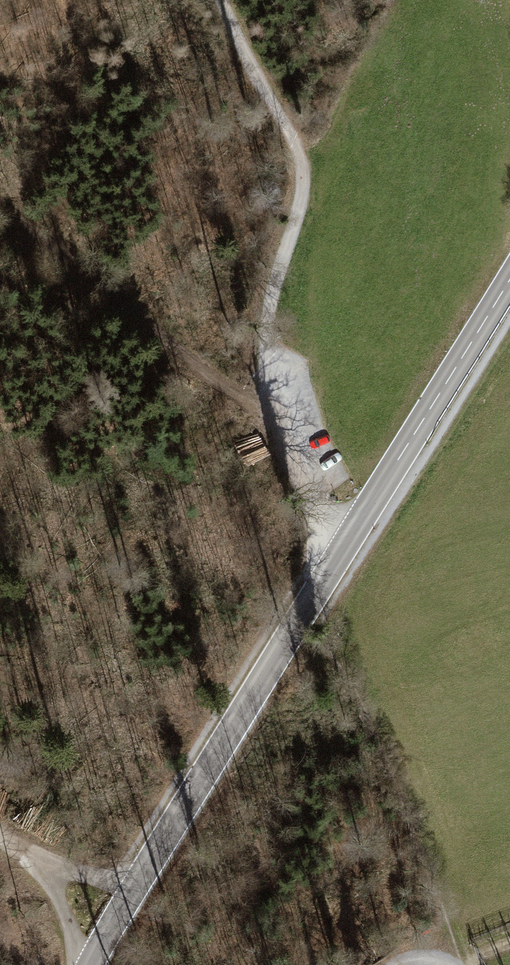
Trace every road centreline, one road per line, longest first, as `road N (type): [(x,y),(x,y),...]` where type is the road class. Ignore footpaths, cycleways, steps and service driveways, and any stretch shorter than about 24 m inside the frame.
road 1 (unclassified): [(509,280),(87,964)]
road 2 (track): [(220,0),(302,153),(301,194),(257,346)]
road 3 (track): [(0,209),(216,374),(272,403)]

